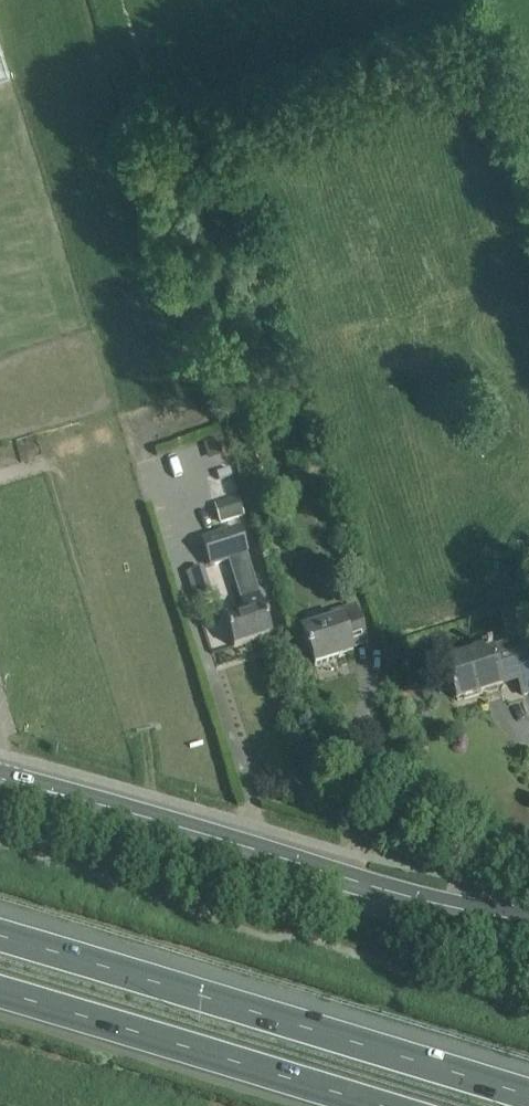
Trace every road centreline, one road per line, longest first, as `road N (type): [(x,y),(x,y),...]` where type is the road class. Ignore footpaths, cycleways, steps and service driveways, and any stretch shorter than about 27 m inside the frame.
road 1 (motorway): [(528,1093),(0,934)]
road 2 (secondary): [(528,920),(458,909),(0,780)]
road 3 (motorway): [(0,995),(375,1105)]

